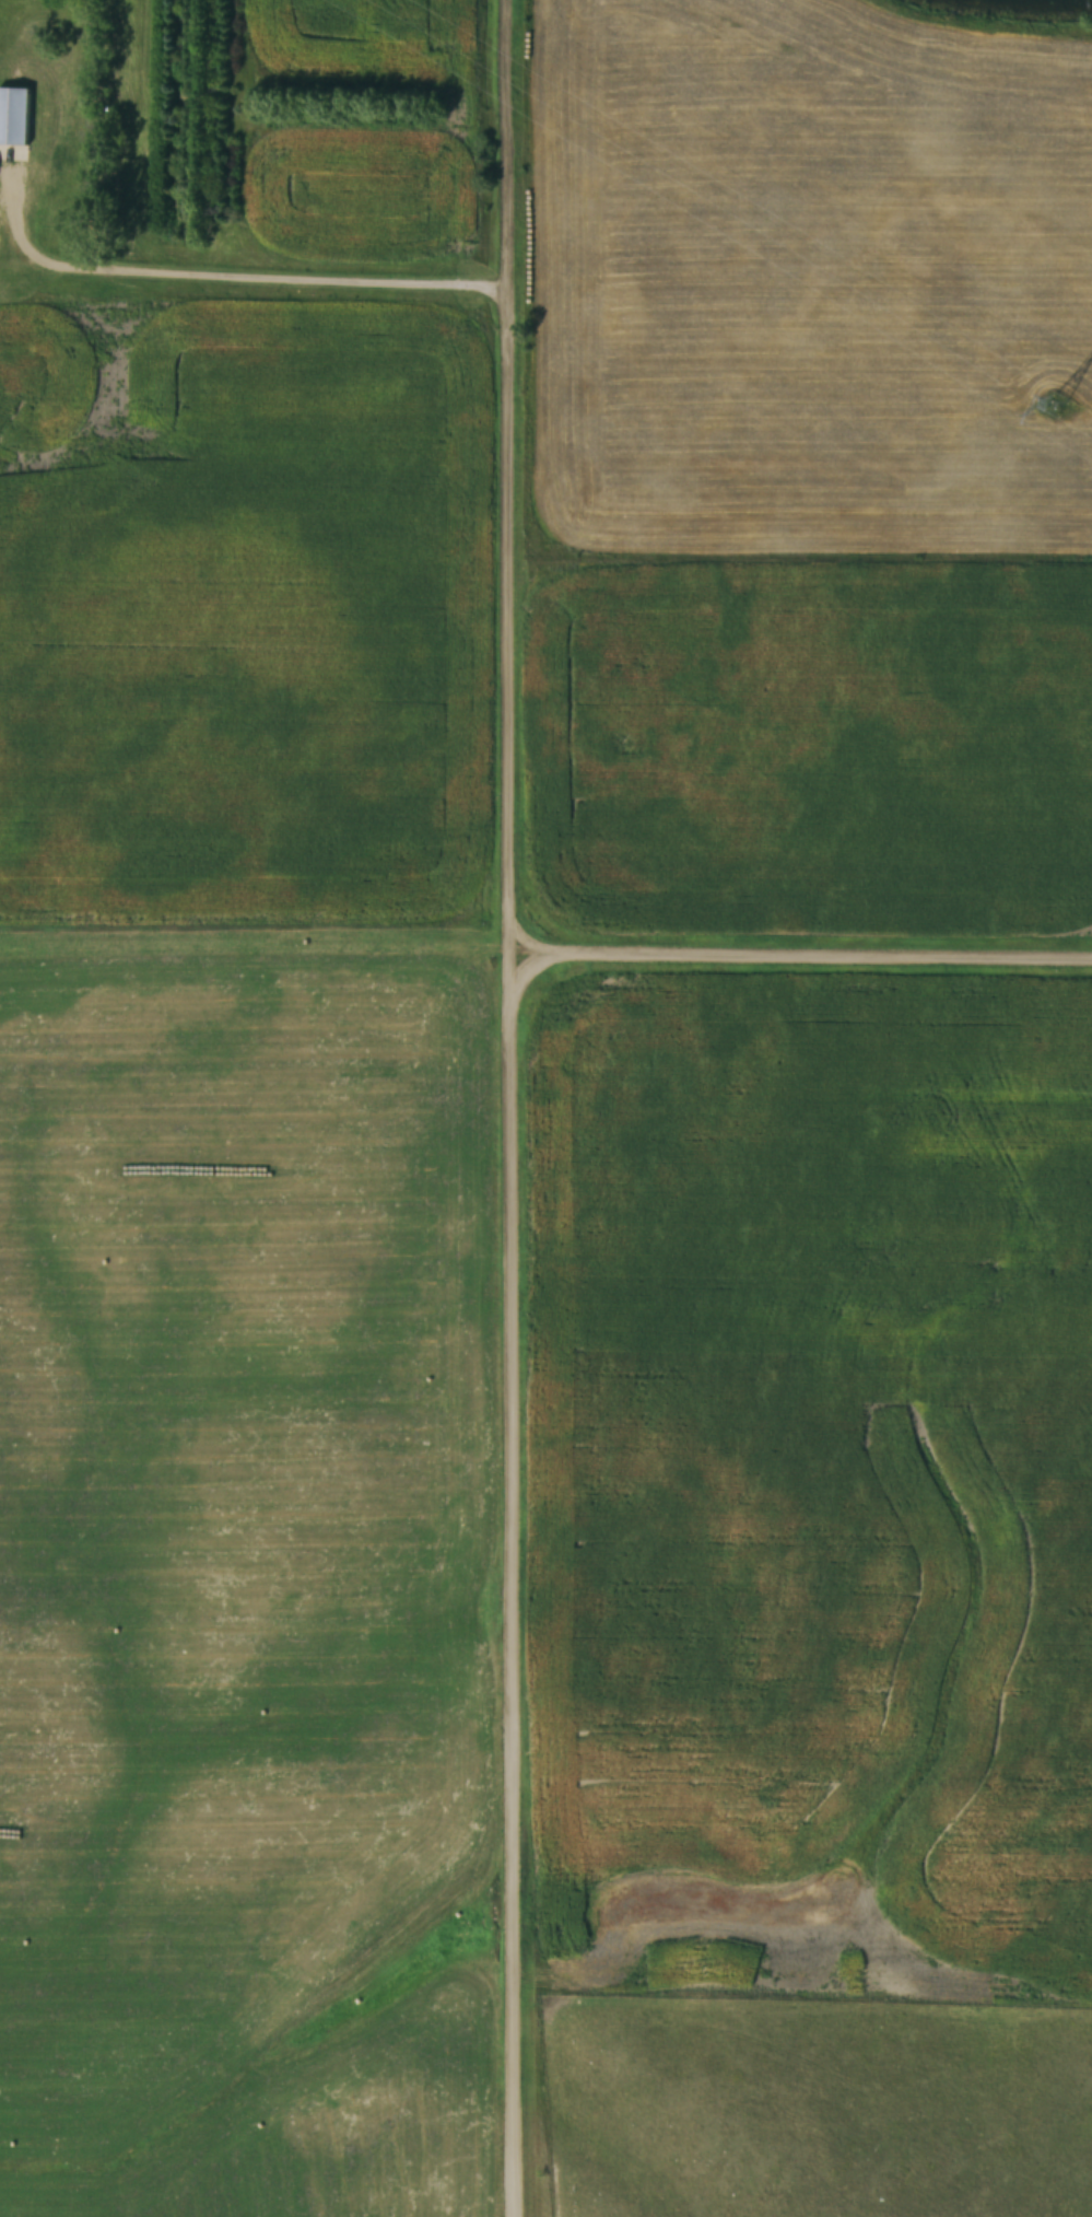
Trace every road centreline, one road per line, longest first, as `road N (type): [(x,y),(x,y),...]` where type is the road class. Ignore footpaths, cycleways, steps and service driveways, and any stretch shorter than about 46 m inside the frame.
road 1 (track): [(512,2216),(507,0)]
road 2 (residential): [(512,950),(1091,957)]

